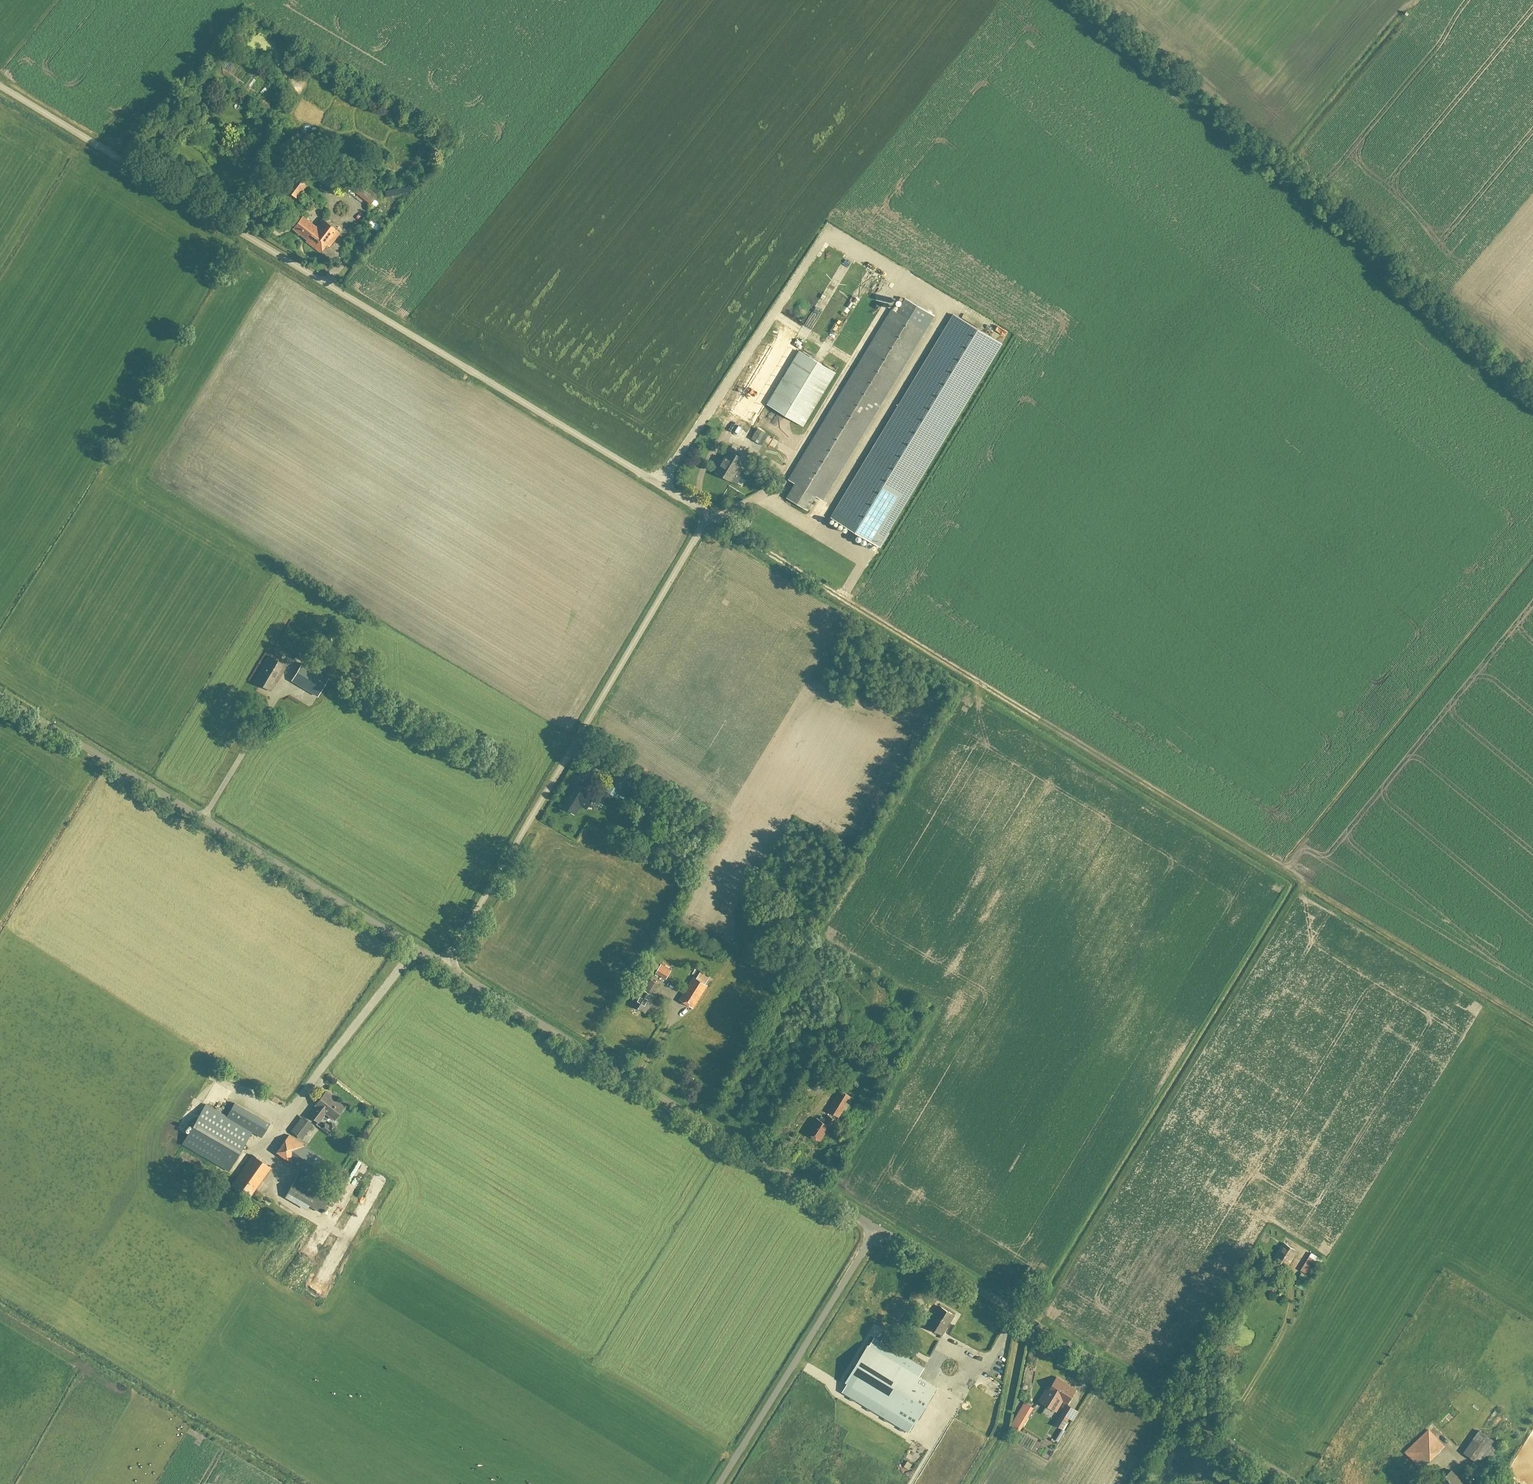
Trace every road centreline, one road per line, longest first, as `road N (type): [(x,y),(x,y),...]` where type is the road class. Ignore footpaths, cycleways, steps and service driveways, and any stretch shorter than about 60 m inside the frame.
road 1 (unclassified): [(444,966),(709,516),(0,87)]
road 2 (track): [(1035,1326),(1305,884),(709,516)]
road 3 (unclassified): [(444,966),(0,697)]
road 4 (unclassified): [(877,1229),(444,966)]
road 5 (unclassified): [(1284,1483),(877,1229)]
road 6 (unclassified): [(719,1483),(877,1229)]

